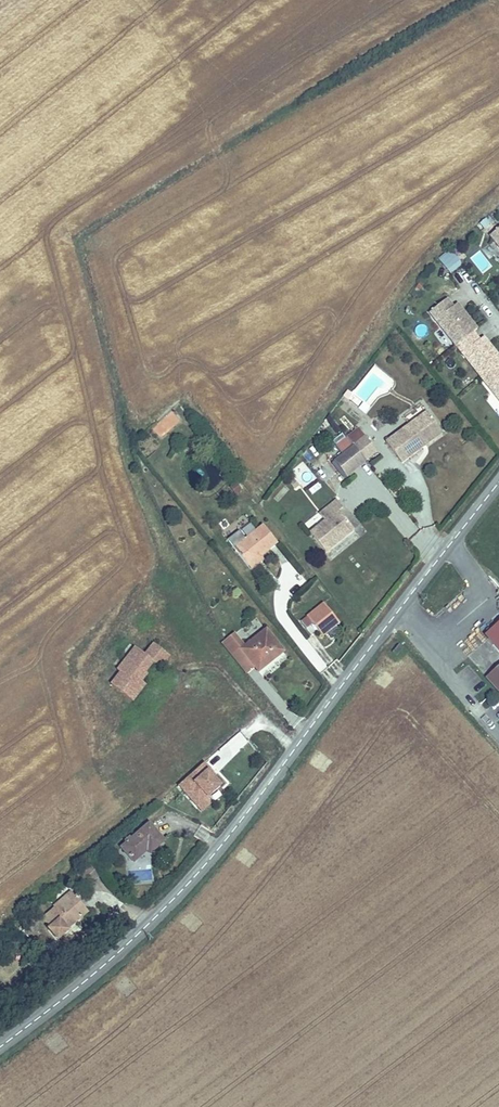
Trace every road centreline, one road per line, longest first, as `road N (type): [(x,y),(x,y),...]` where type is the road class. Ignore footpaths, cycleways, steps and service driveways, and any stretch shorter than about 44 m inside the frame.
road 1 (tertiary): [(0,1045),(97,971),(182,887),(498,479)]

